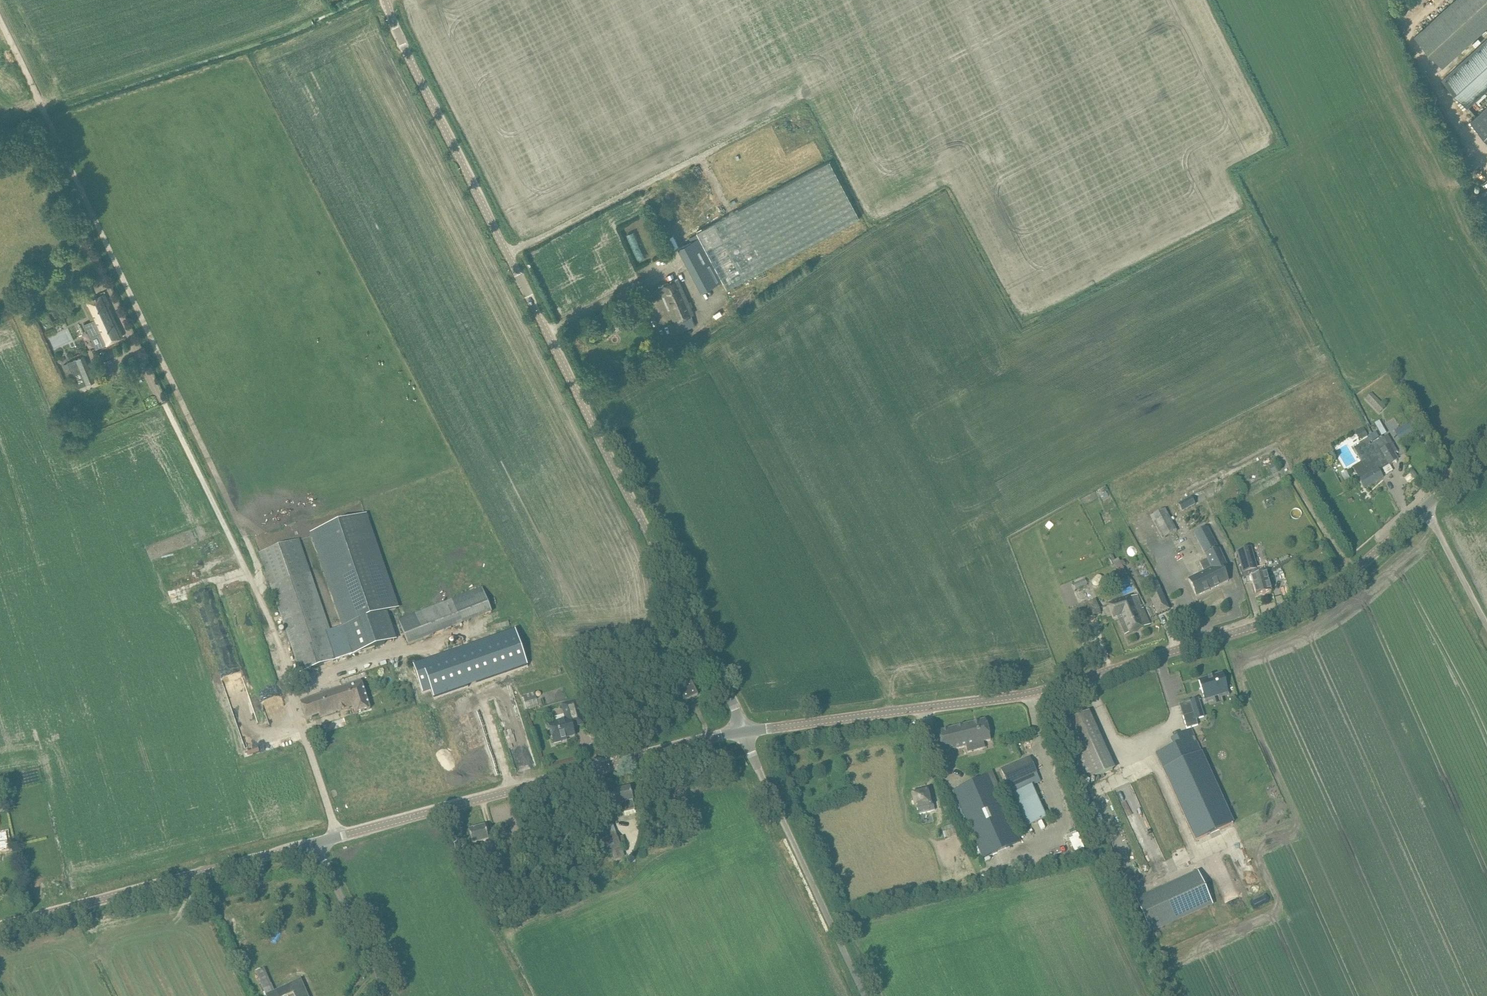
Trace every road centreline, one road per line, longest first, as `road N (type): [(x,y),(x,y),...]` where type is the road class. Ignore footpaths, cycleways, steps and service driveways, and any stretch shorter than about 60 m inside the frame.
road 1 (unclassified): [(744,731),(385,0)]
road 2 (unclassified): [(744,731),(1033,693),(1266,622),(1331,589),(1425,506)]
road 3 (residential): [(165,403),(266,610),(337,837)]
road 4 (unclassified): [(337,837),(744,731)]
road 5 (unclassified): [(0,926),(316,843)]
road 6 (unclassified): [(865,995),(744,731)]
road 7 (unclassified): [(390,995),(316,843)]
road 8 (unclassified): [(1486,624),(1425,506)]

